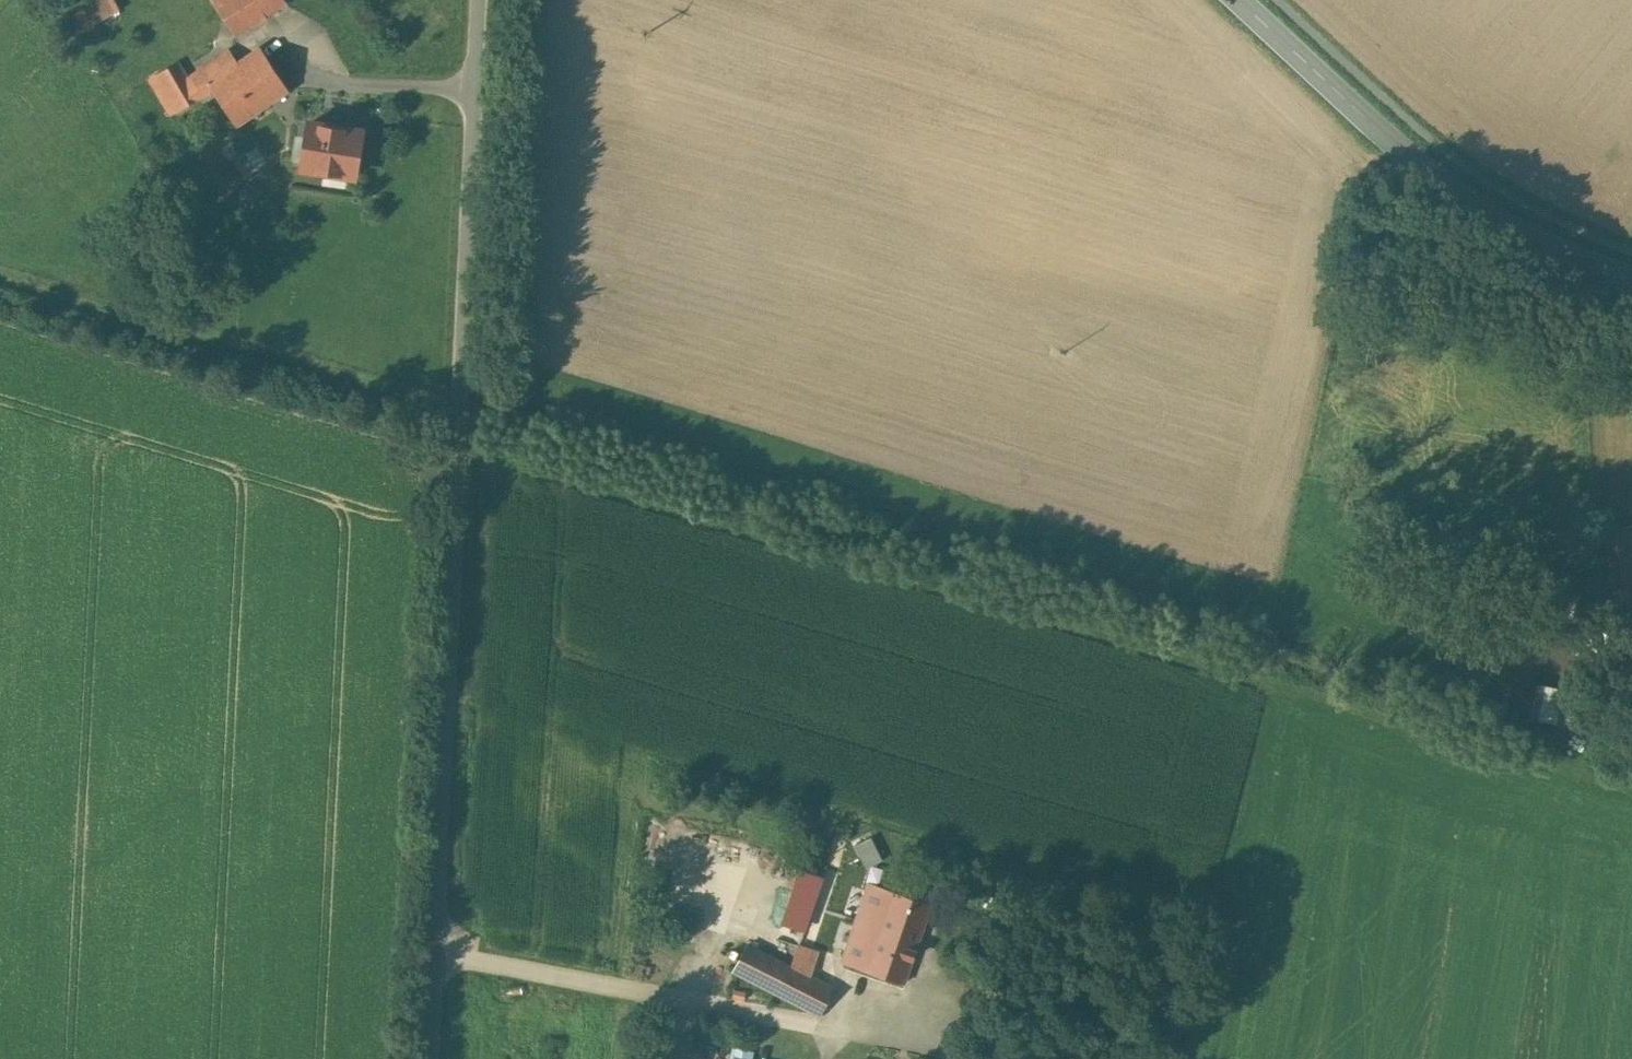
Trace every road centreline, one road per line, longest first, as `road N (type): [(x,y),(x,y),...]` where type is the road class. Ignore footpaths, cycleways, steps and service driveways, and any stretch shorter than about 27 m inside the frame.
road 1 (unclassified): [(429,1058),(479,0)]
road 2 (secondary): [(1239,0),(1438,184),(1516,235),(1631,281)]

